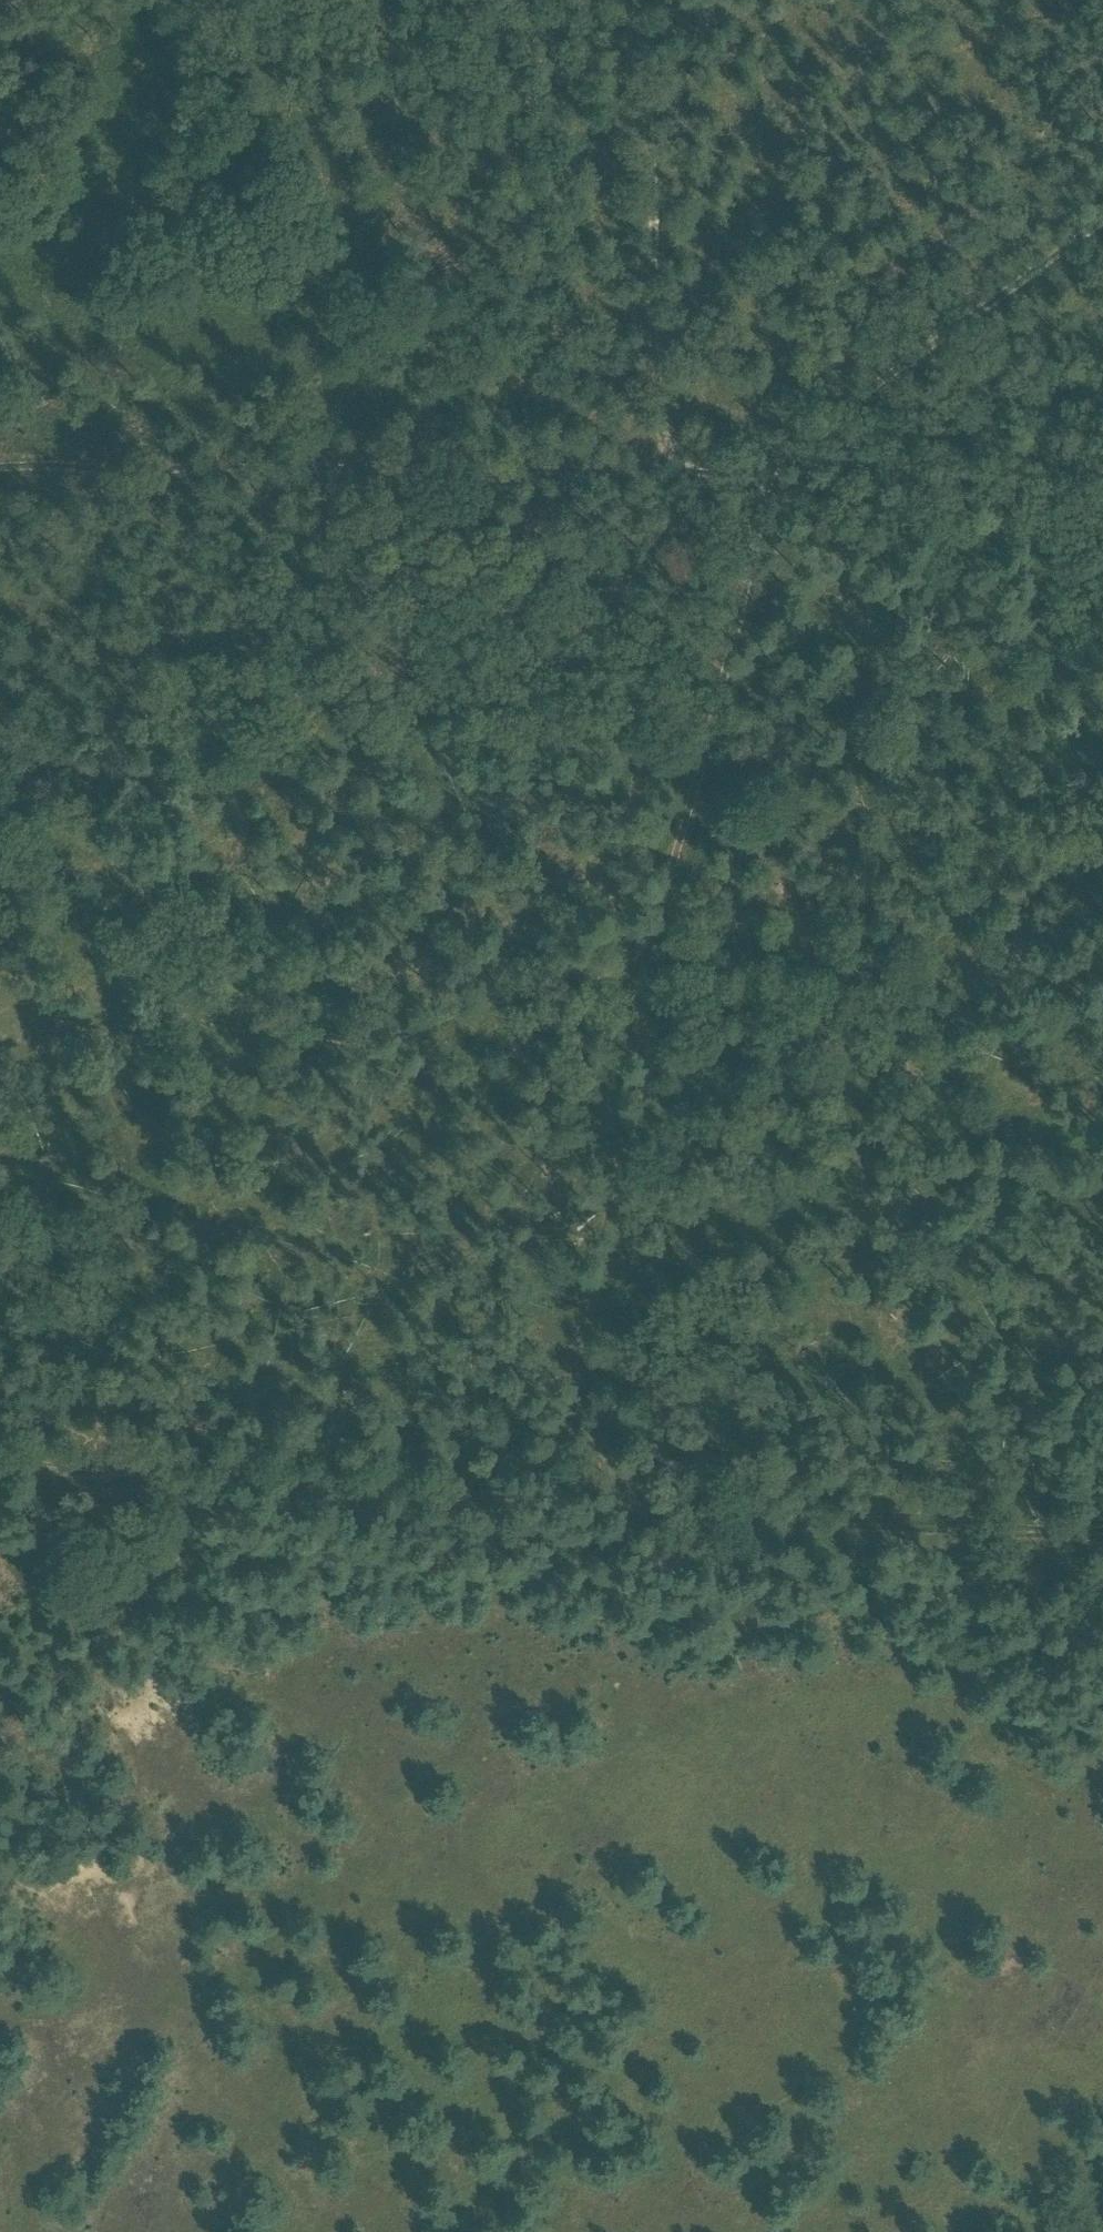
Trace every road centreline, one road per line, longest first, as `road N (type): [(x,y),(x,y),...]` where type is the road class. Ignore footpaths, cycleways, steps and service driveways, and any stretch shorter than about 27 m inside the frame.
road 1 (track): [(637,1511),(584,1425),(576,1382),(645,1035),(643,940),(674,854),(766,490),(786,466),(1102,243)]
road 2 (track): [(766,490),(631,496),(0,486)]

